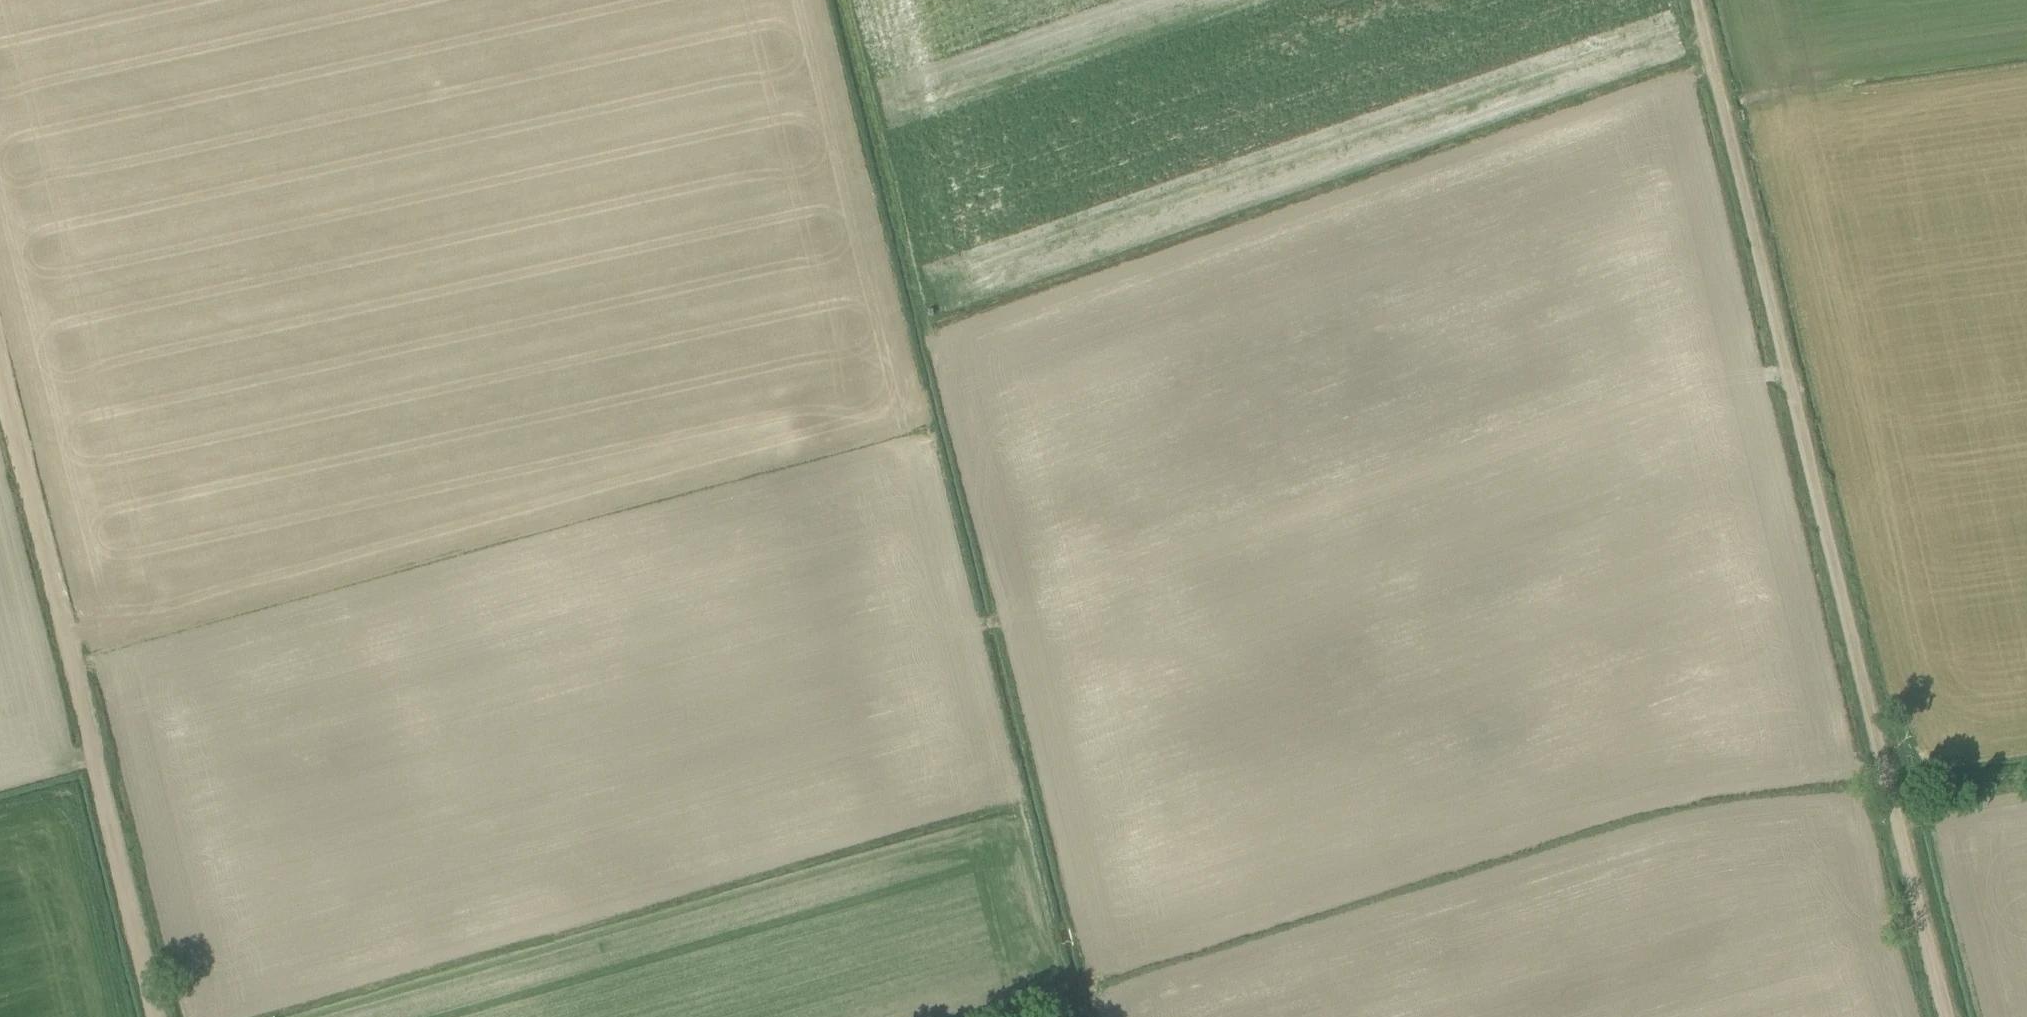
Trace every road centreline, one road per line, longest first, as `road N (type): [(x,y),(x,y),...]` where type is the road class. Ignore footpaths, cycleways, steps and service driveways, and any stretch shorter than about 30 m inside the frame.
road 1 (track): [(1697,0),(1944,1016)]
road 2 (track): [(0,372),(159,1016)]

